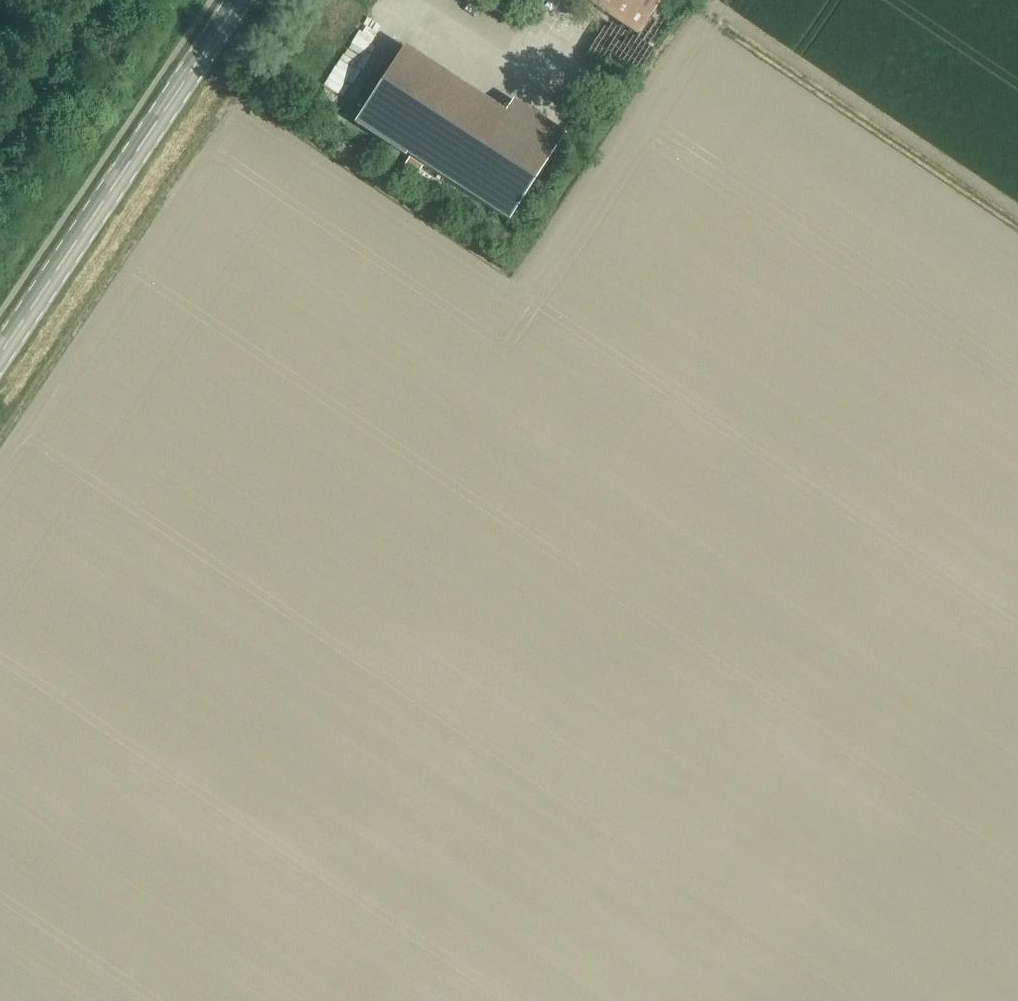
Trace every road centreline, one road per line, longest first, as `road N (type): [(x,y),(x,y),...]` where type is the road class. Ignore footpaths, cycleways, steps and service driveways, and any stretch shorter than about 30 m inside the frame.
road 1 (secondary): [(0,346),(235,0)]

